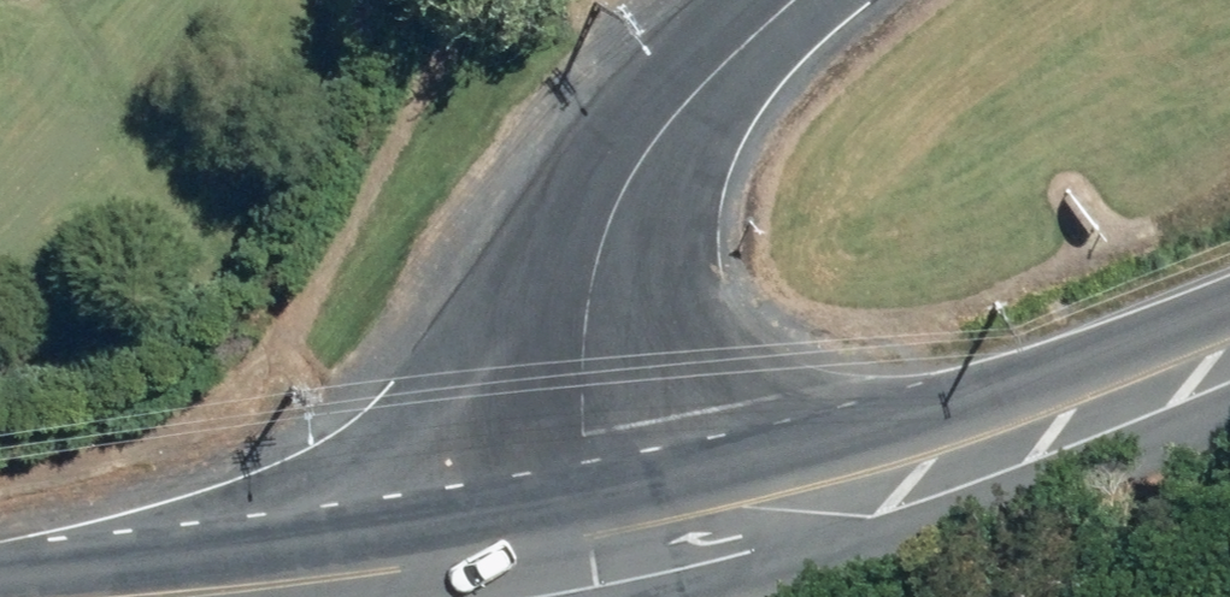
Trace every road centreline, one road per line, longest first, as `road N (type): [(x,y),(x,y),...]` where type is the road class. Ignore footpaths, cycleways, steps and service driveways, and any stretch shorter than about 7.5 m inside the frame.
road 1 (secondary): [(1229,340),(939,451),(744,511),(602,536)]
road 2 (tertiary): [(801,0),(721,69),(648,163),(595,259),(579,346),(583,433),(602,536)]
road 3 (secondary): [(602,536),(187,596)]

